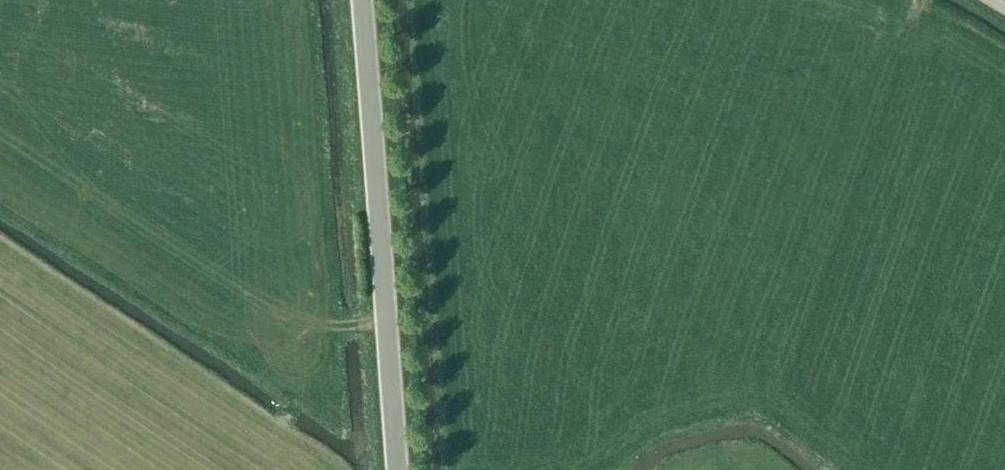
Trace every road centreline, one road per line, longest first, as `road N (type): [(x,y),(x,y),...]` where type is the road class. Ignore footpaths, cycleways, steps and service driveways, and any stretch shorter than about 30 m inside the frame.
road 1 (tertiary): [(396,469),(360,0)]

